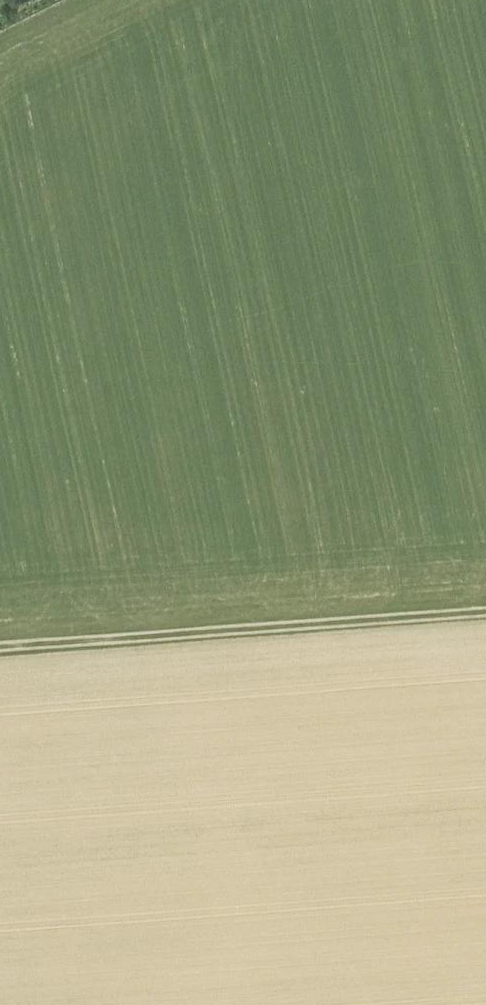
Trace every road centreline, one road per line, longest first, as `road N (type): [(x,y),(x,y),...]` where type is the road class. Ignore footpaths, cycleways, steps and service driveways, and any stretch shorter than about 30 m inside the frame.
road 1 (track): [(485,612),(0,648)]

